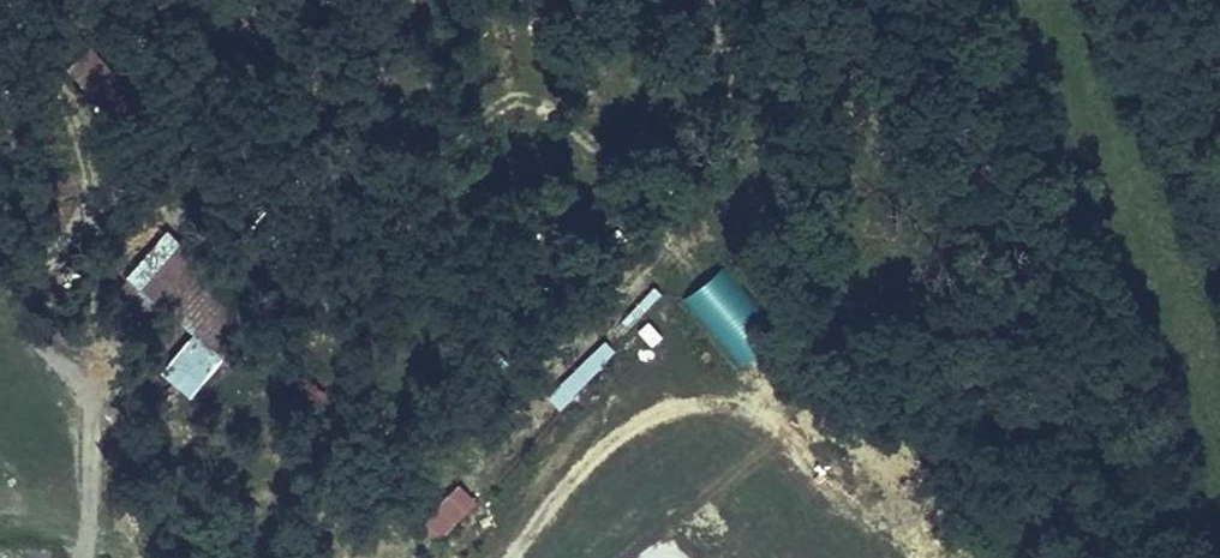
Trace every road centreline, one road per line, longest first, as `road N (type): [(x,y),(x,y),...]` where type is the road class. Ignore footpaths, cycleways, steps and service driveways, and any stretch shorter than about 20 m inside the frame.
road 1 (track): [(659,491),(728,427),(805,429),(851,462),(937,557)]
road 2 (track): [(544,557),(614,500),(659,491),(735,557)]

